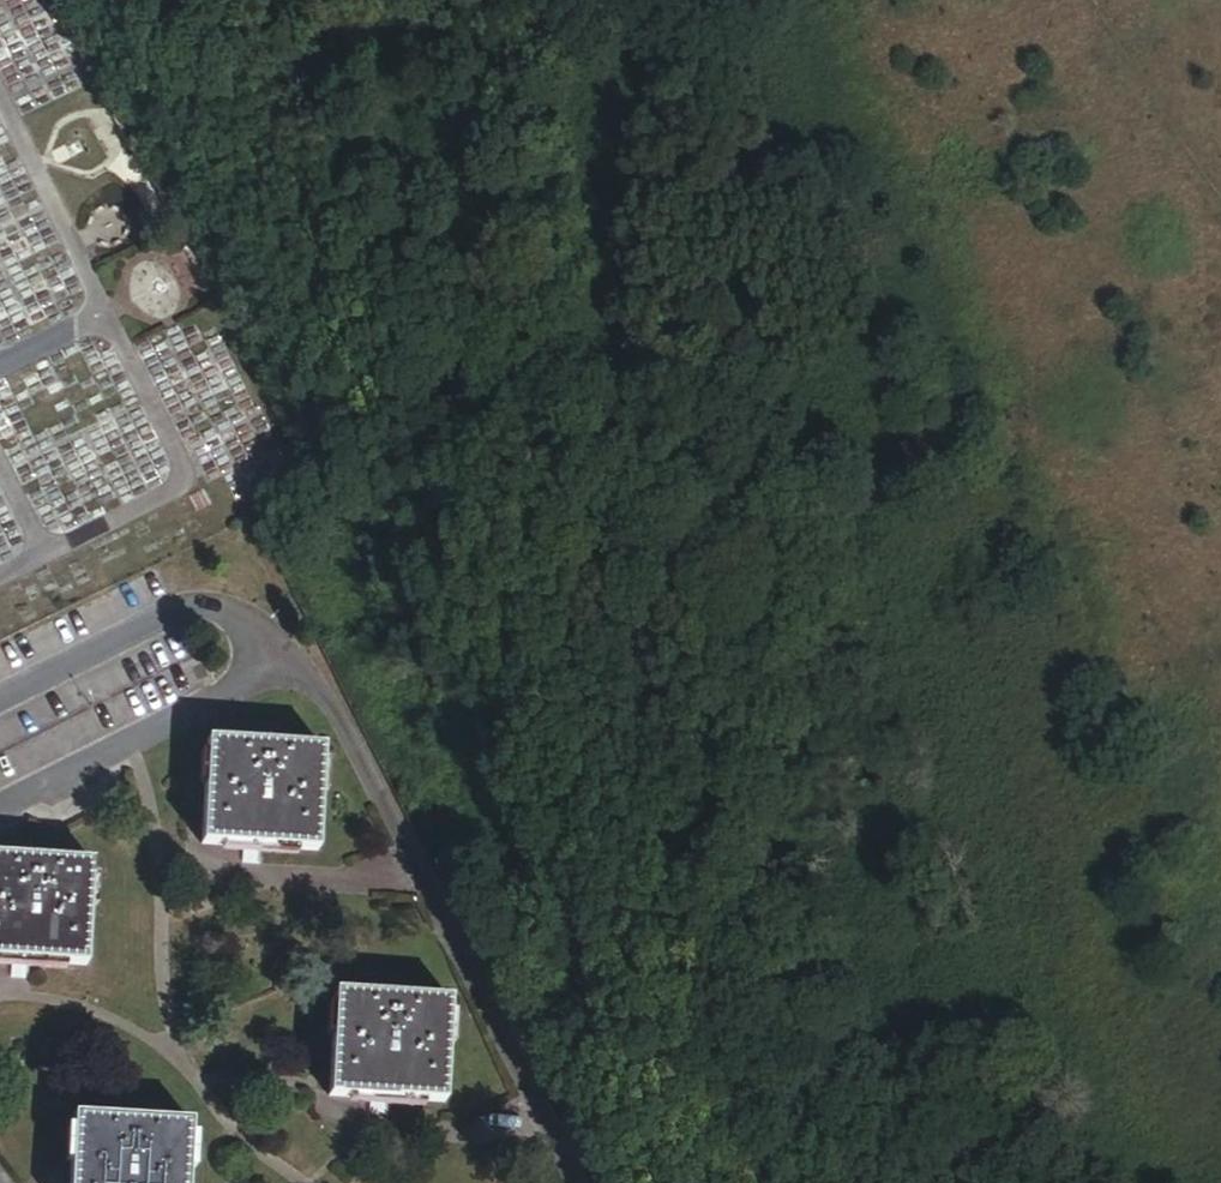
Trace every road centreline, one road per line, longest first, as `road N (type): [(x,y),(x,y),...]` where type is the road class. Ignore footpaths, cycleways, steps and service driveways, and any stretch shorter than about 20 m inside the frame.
road 1 (residential): [(578,1182),(327,688),(295,670),(260,666)]
road 2 (unclassified): [(0,698),(189,605),(217,603),(241,616),(259,639),(260,666)]

